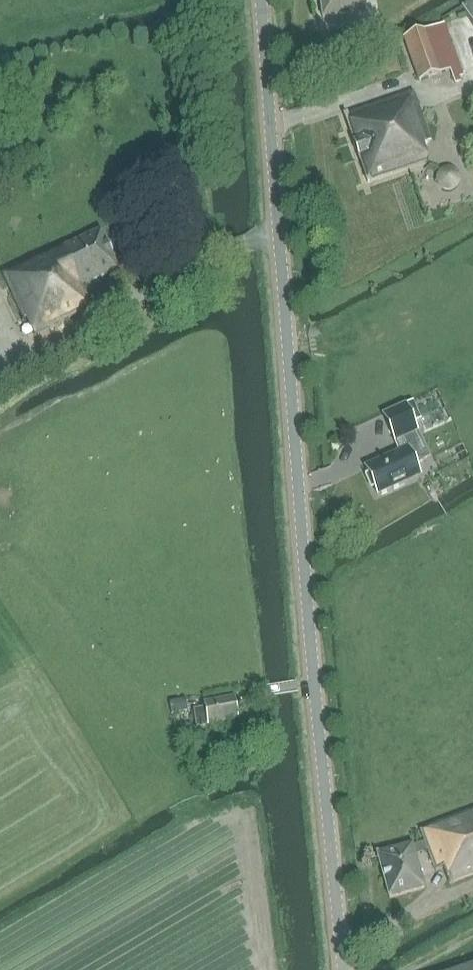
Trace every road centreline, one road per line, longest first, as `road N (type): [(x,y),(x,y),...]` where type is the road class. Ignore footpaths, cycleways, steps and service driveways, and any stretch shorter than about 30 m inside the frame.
road 1 (tertiary): [(344,969),(260,0)]

